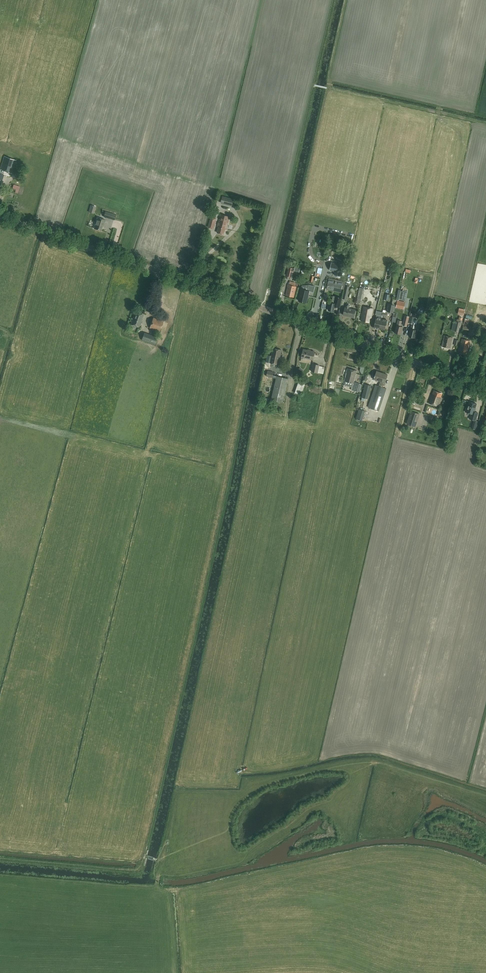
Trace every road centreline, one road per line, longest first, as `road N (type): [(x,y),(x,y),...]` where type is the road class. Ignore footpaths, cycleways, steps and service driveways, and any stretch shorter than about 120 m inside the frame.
road 1 (tertiary): [(485,388),(0,214)]
road 2 (track): [(441,103),(441,124),(464,136),(416,363)]

